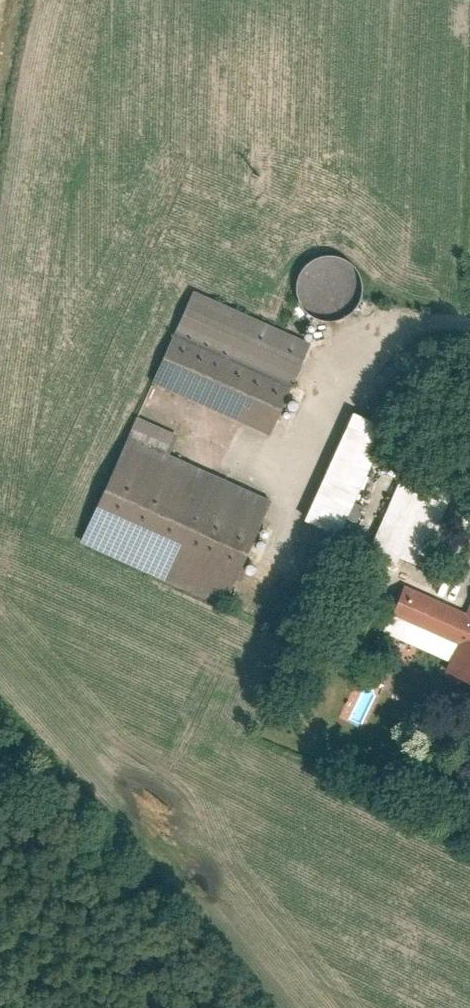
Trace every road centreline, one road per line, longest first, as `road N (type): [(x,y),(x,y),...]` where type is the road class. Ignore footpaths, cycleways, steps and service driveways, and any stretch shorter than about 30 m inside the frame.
road 1 (track): [(0,730),(249,1007)]

